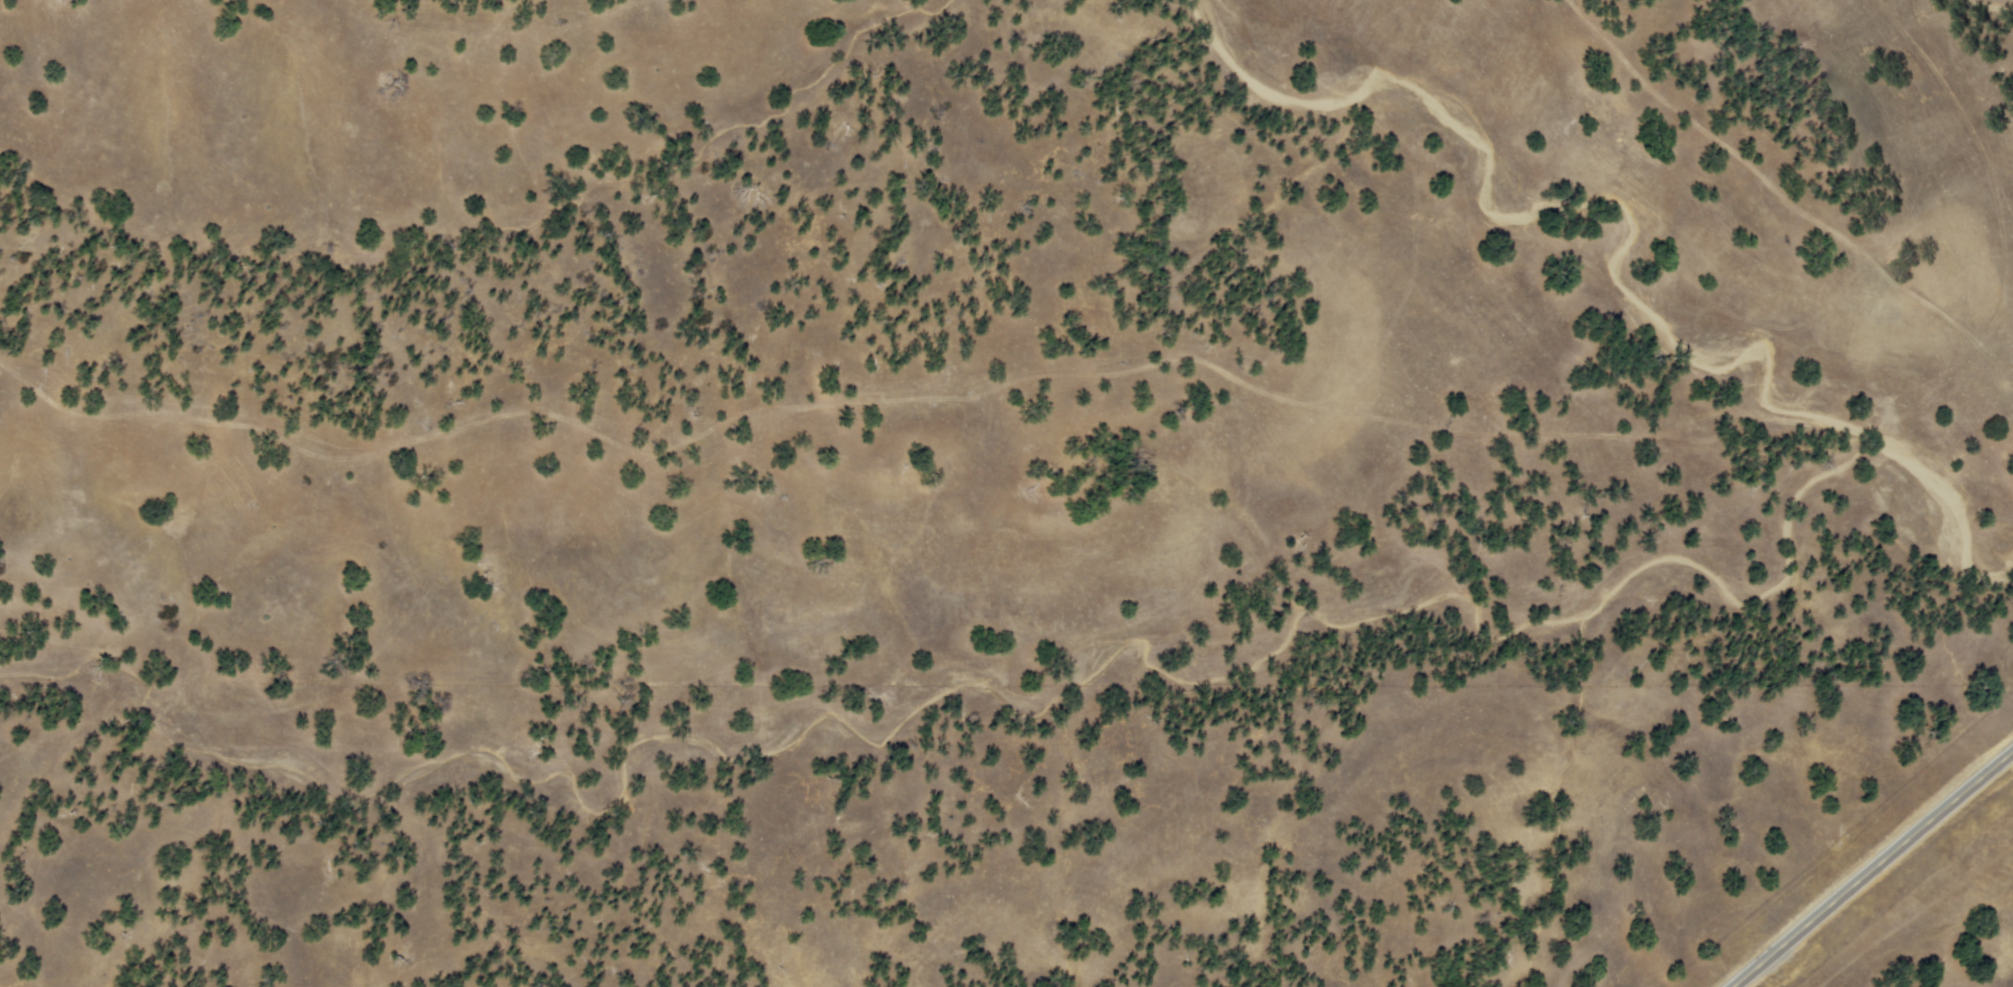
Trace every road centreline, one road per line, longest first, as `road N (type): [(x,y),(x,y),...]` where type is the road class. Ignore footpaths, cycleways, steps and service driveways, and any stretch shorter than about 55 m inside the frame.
road 1 (secondary): [(2012,752),(1733,986)]

